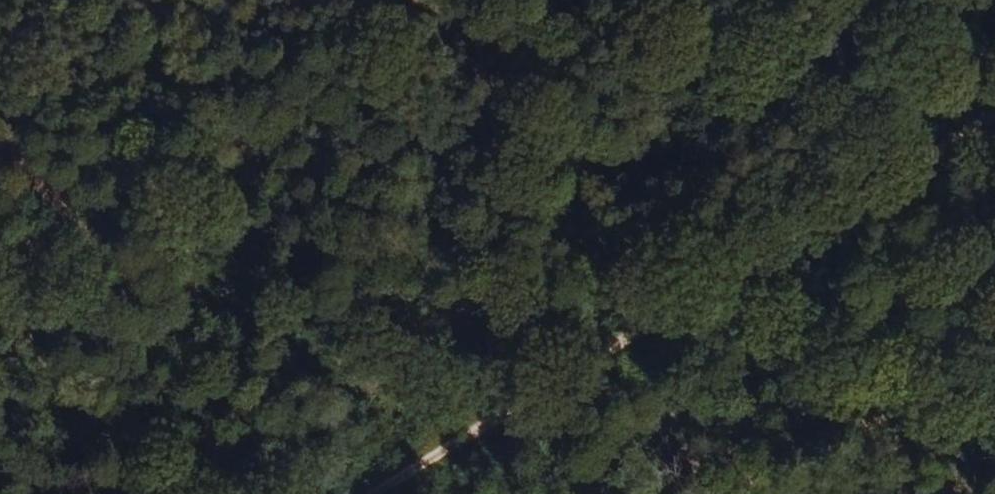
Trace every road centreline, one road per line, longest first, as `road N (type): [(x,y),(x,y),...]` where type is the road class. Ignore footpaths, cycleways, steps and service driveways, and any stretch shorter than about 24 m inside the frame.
road 1 (track): [(994,146),(412,493)]

